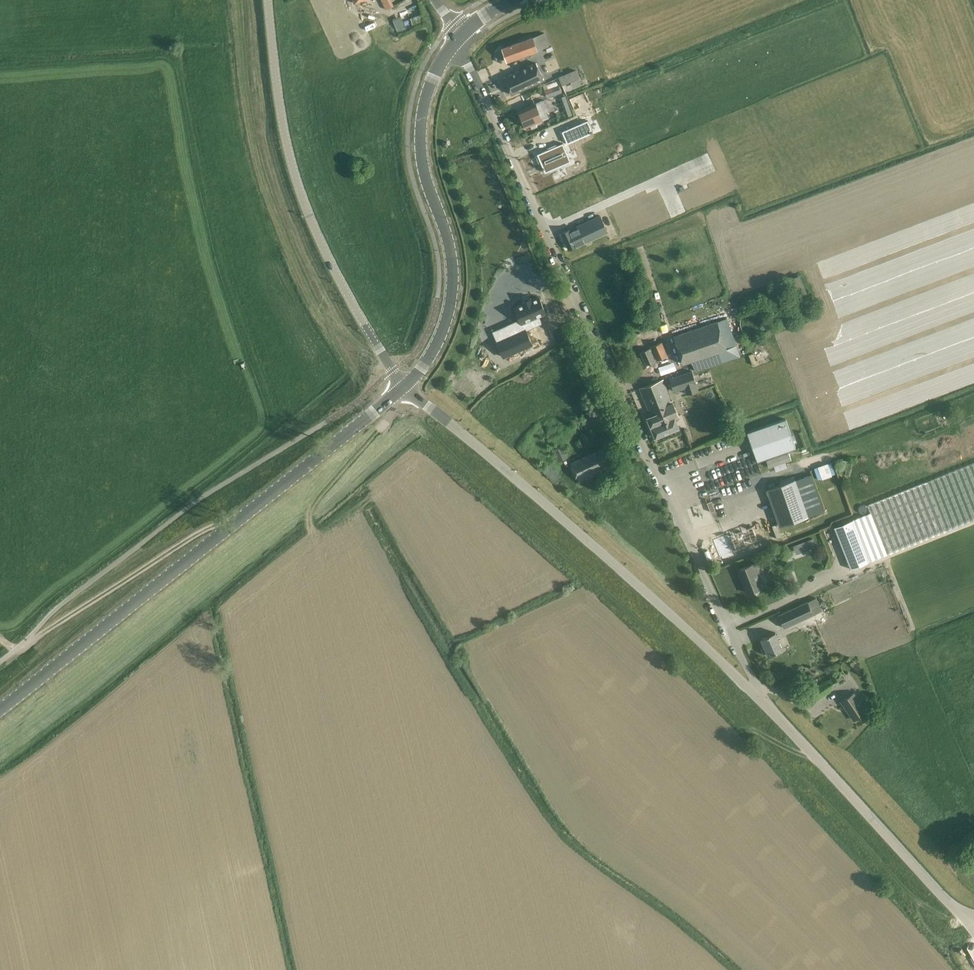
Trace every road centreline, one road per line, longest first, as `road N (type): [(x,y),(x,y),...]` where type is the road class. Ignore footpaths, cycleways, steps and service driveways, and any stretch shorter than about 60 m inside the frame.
road 1 (residential): [(758,695),(460,36)]
road 2 (secondary): [(0,710),(402,389)]
road 3 (unclassified): [(758,695),(571,525),(402,389)]
road 4 (tertiary): [(387,365),(326,254),(295,177),(268,0)]
road 5 (secondary): [(402,389),(431,355),(447,317),(452,262),(421,131),(428,91),(460,36)]
road 6 (unclassified): [(972,930),(758,695)]
road 7 (track): [(235,524),(201,530),(22,651),(0,637)]

